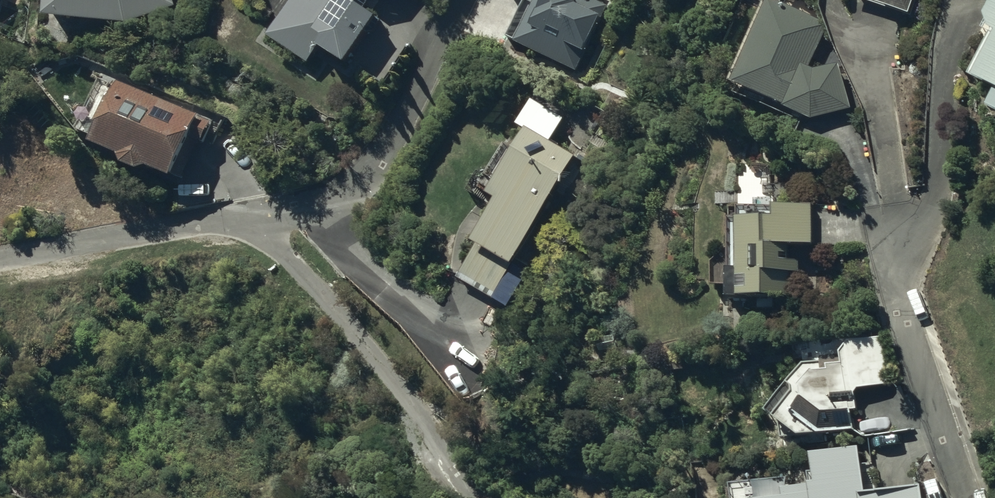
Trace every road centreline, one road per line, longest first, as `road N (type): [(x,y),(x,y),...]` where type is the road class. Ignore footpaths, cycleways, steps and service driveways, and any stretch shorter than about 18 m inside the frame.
road 1 (residential): [(0,259),(332,204)]
road 2 (residential): [(332,204),(374,168),(464,0)]

